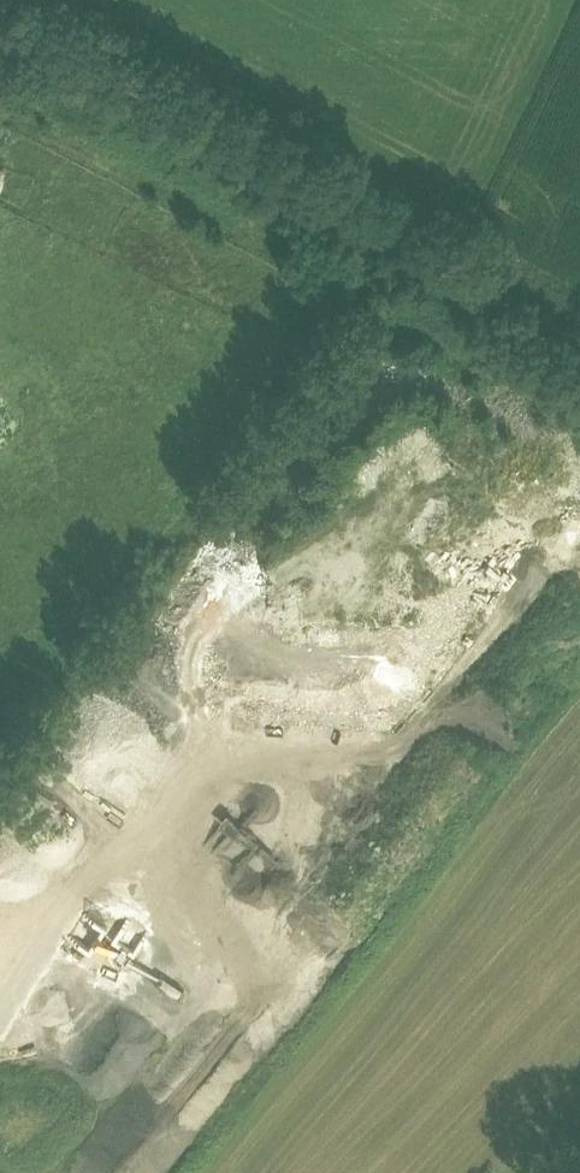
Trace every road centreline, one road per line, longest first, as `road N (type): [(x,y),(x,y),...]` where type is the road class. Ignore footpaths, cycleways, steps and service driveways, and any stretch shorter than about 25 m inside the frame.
road 1 (residential): [(0,29),(579,348)]

